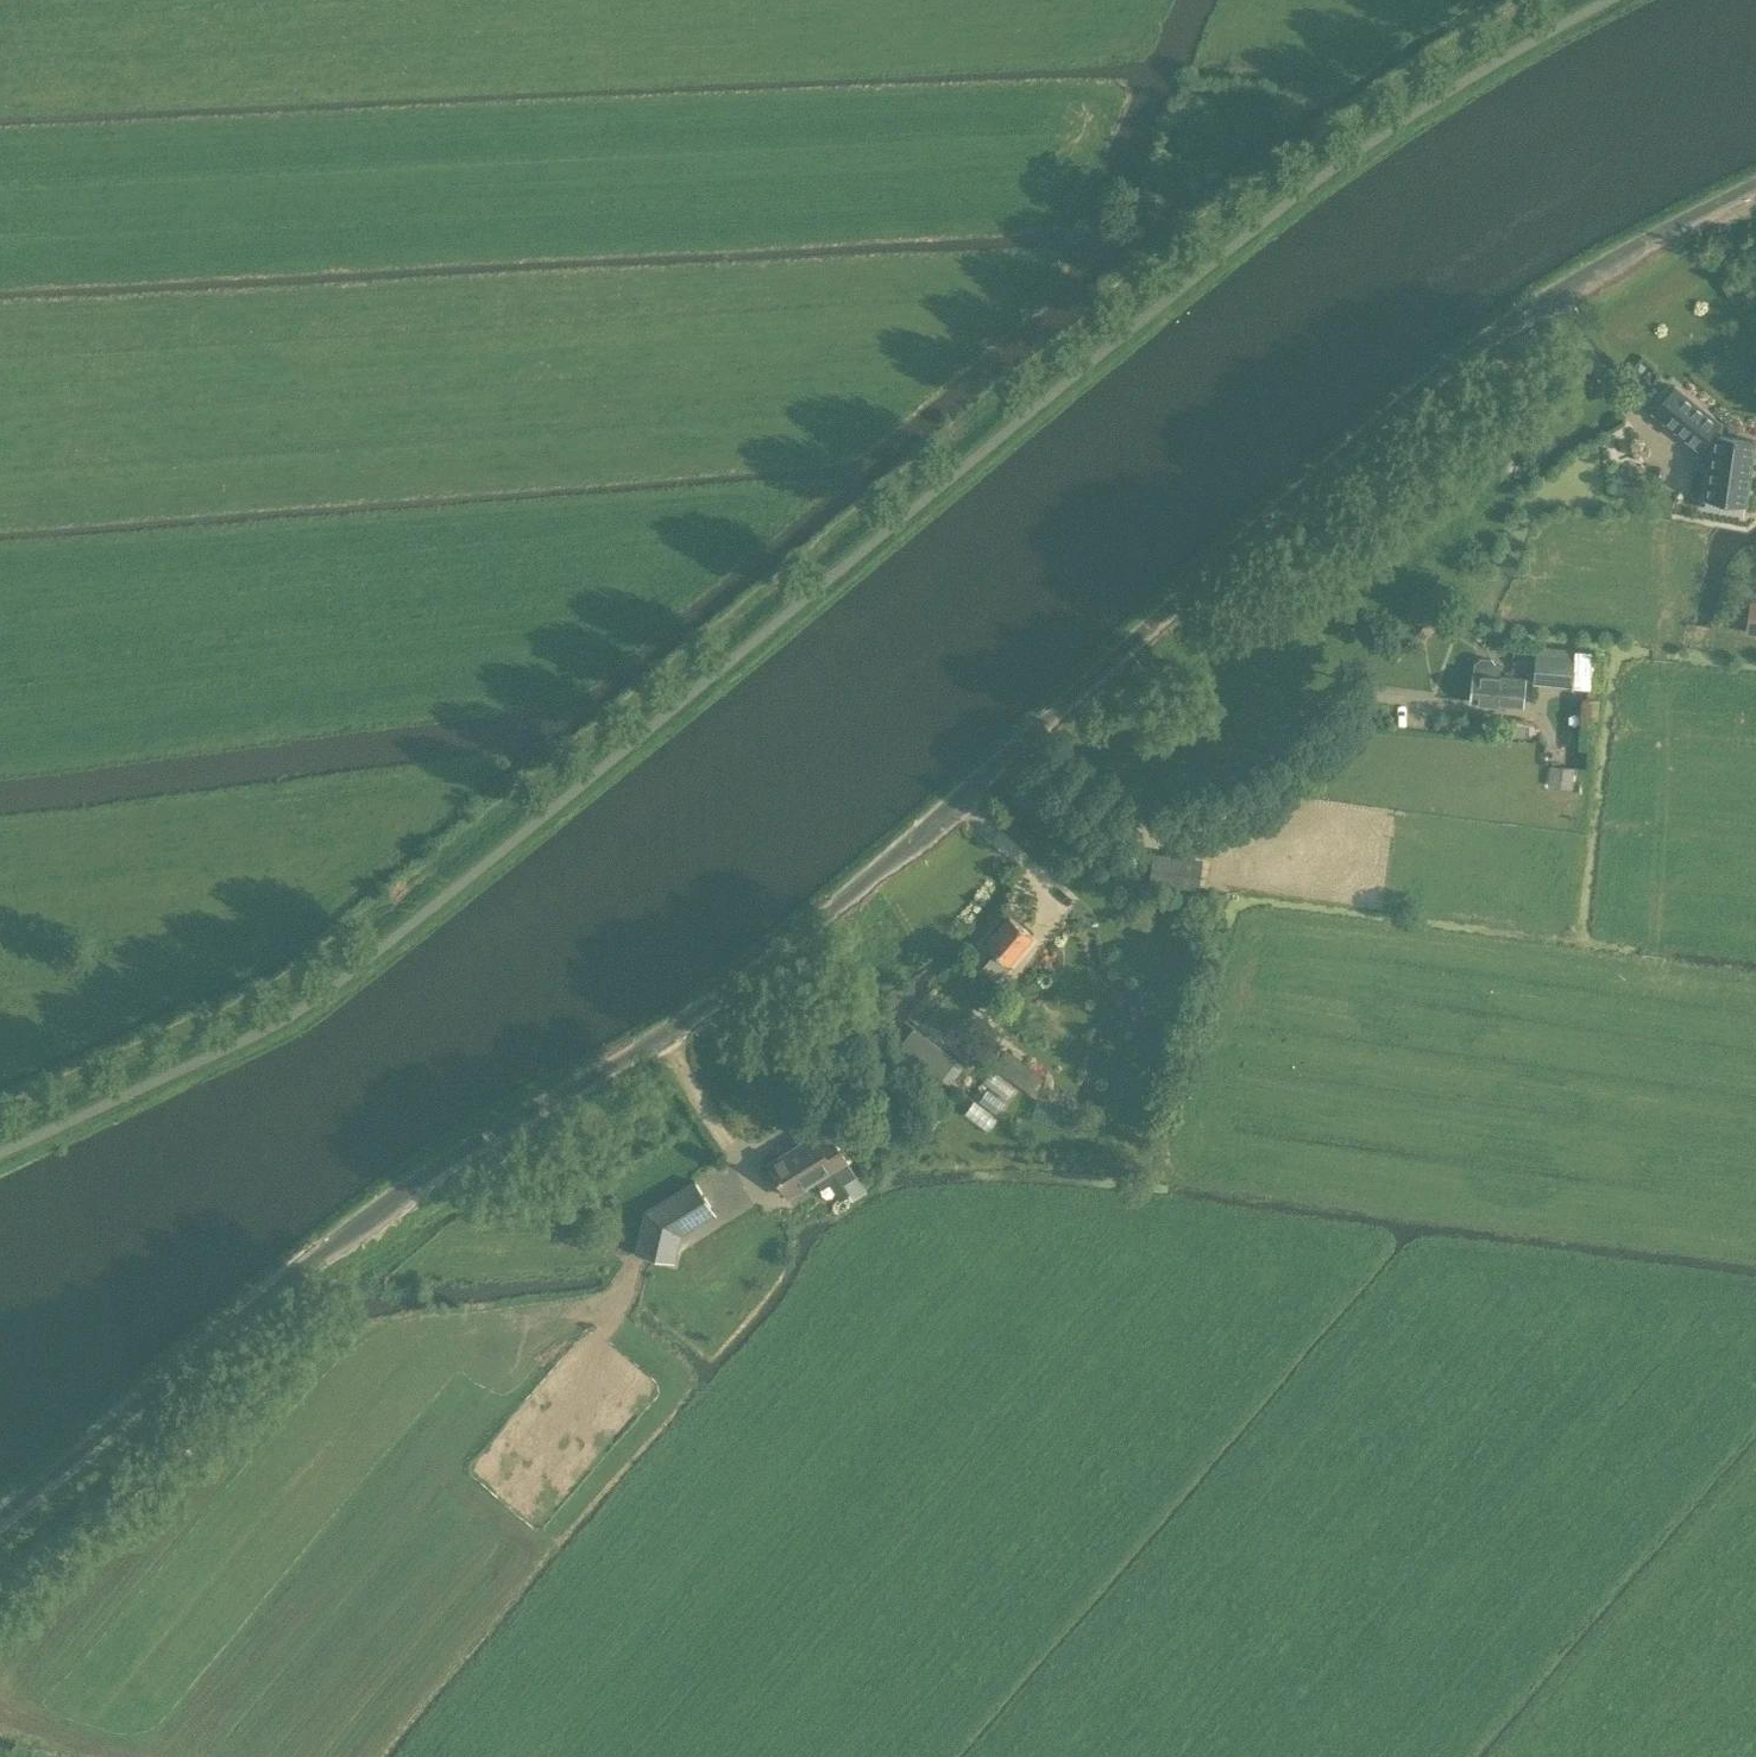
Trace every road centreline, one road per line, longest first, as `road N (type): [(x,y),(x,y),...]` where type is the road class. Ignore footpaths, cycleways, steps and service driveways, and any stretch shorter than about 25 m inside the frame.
road 1 (unclassified): [(0,1525),(413,1181),(774,964),(998,774),(1357,444),(1503,328),(1755,192)]

